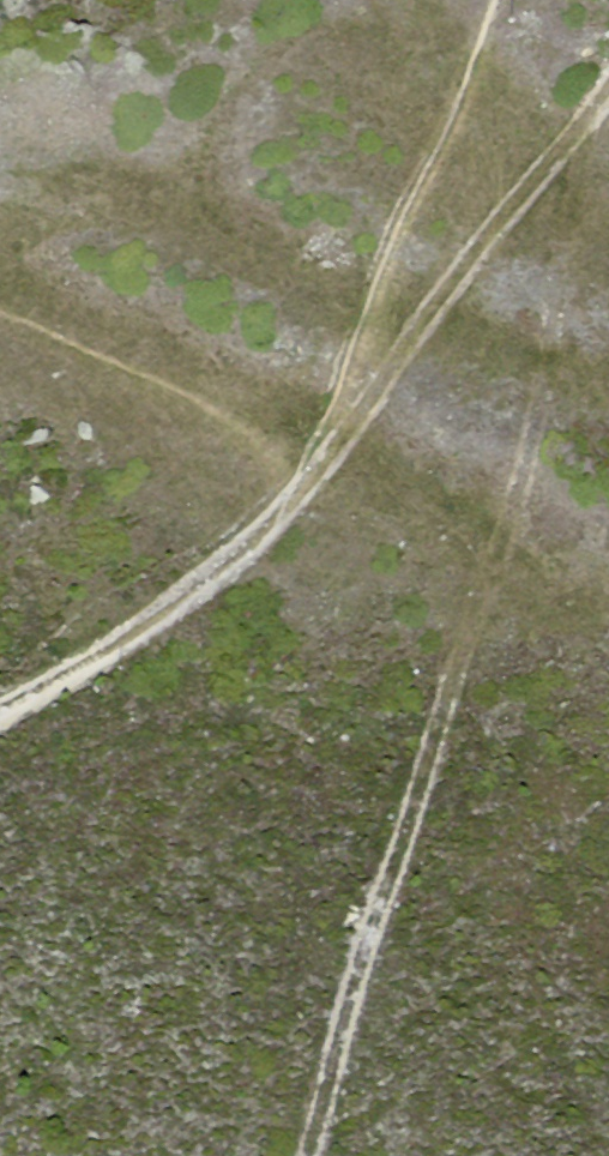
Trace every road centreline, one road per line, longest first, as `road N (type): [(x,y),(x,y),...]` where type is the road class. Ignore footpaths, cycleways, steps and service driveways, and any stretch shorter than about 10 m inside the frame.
road 1 (track): [(324,454),(608,63)]
road 2 (track): [(302,1155),(438,731)]
road 3 (track): [(0,704),(136,638),(241,552),(324,454)]

